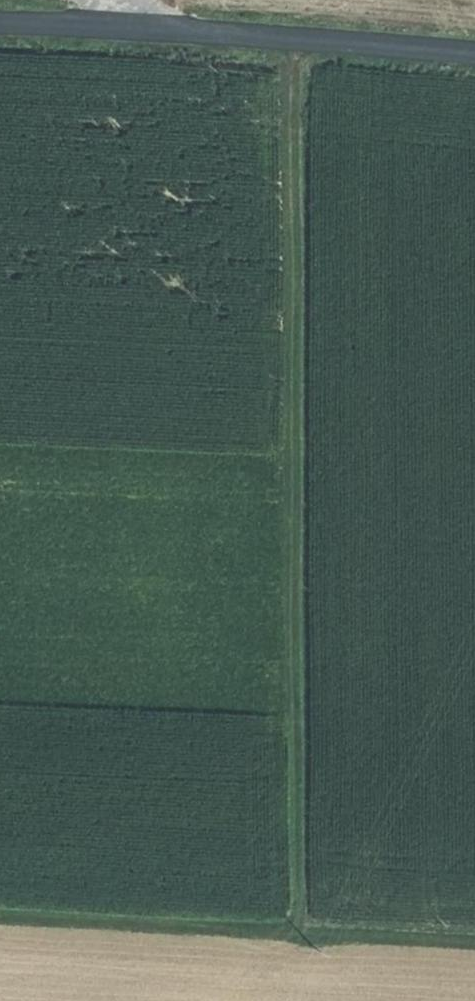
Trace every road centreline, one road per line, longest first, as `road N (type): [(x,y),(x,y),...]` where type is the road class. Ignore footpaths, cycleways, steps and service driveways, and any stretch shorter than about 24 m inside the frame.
road 1 (track): [(293,932),(288,40)]
road 2 (tertiary): [(474,56),(0,24)]
road 3 (track): [(0,921),(474,940)]

